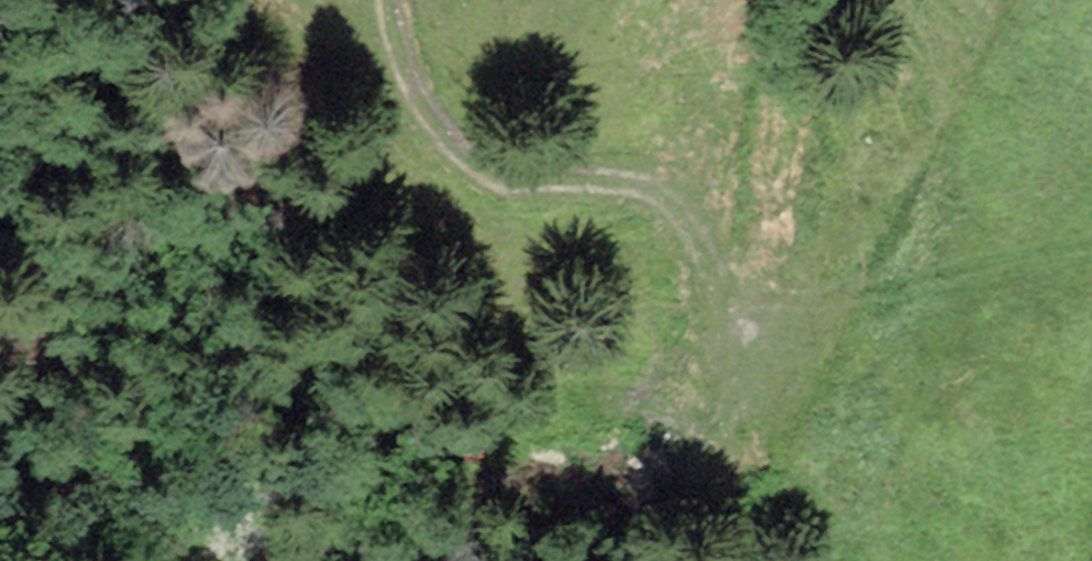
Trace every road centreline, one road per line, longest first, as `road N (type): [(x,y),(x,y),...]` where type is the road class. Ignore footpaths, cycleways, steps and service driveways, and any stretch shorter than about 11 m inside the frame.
road 1 (track): [(389,0),(407,74),(458,147),(491,175),(515,183),(639,187),(667,199),(689,227),(719,411),(714,429)]
road 2 (track): [(771,560),(732,521),(724,441),(696,416),(593,416),(487,443),(330,462)]

